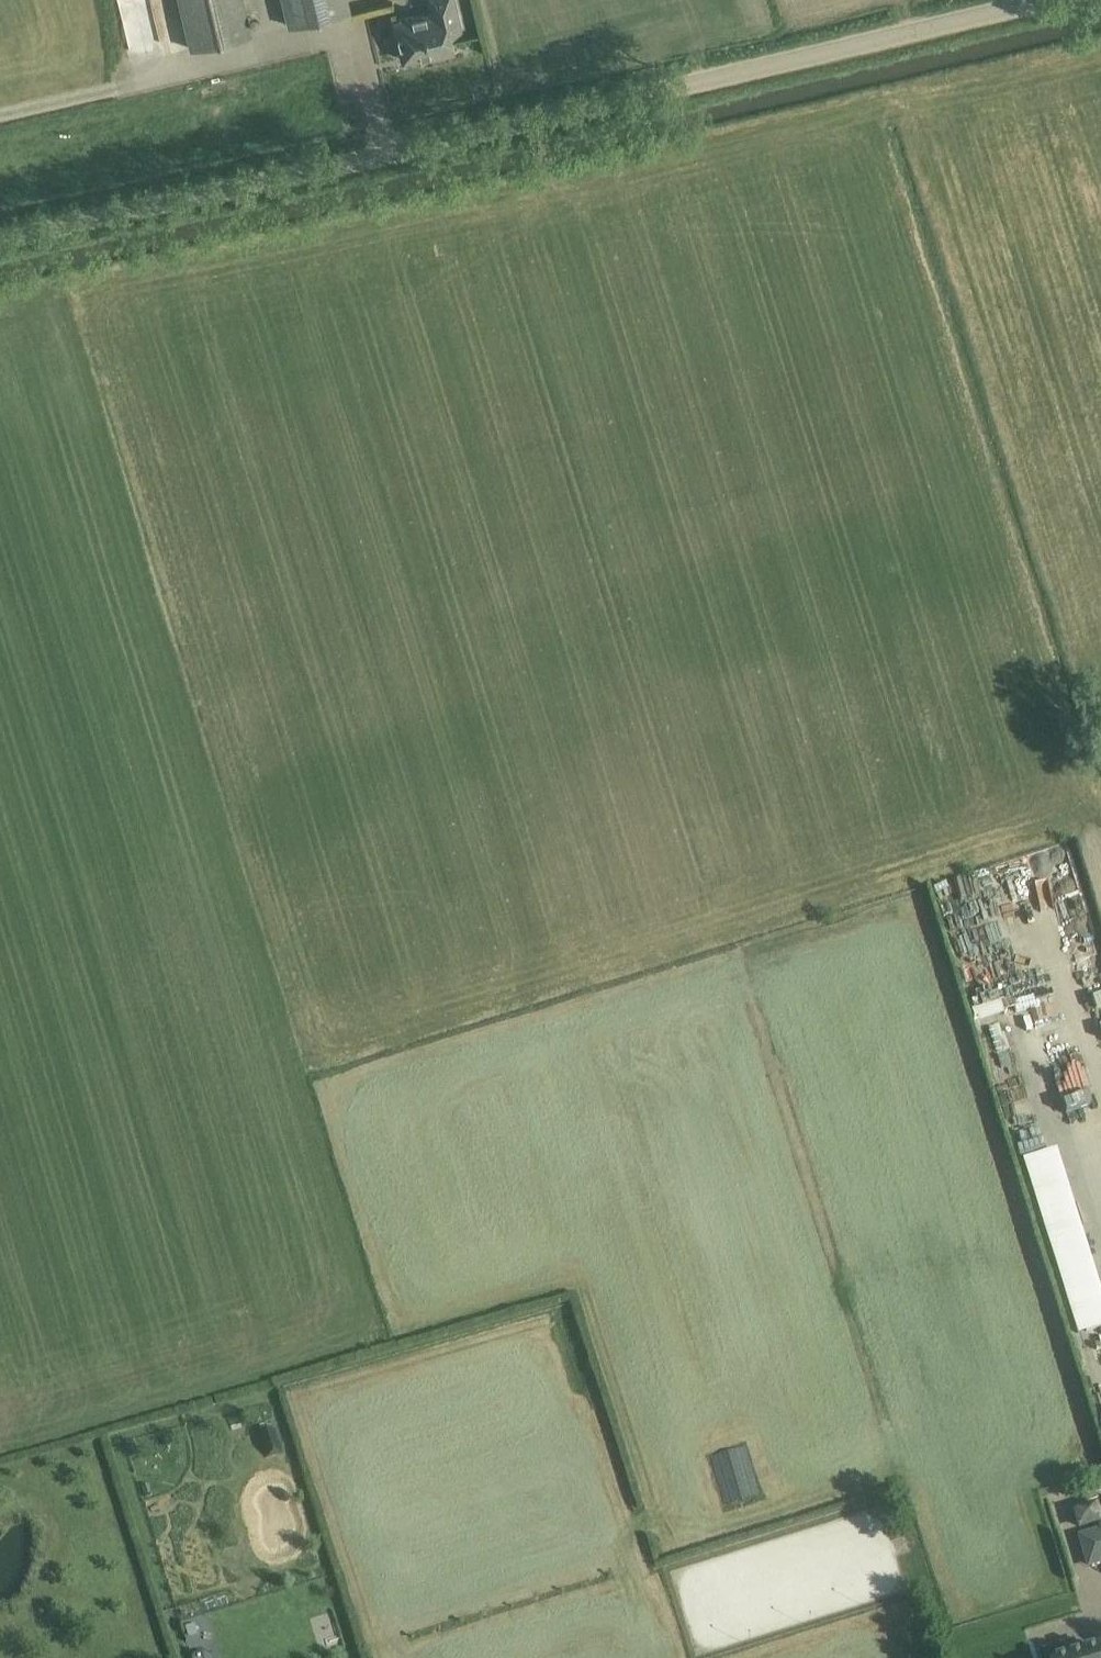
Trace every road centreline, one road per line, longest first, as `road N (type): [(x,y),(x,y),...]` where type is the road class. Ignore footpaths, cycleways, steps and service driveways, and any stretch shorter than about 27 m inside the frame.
road 1 (unclassified): [(0,238),(1043,0)]

